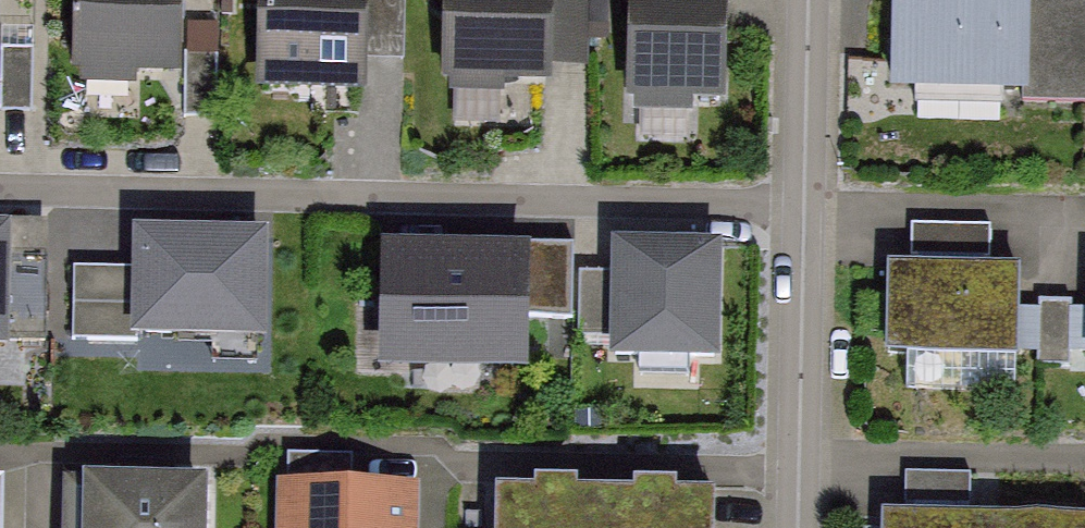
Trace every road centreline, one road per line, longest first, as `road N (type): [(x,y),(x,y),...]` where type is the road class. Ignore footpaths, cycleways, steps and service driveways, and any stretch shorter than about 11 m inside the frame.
road 1 (residential): [(812,0),(797,527)]

